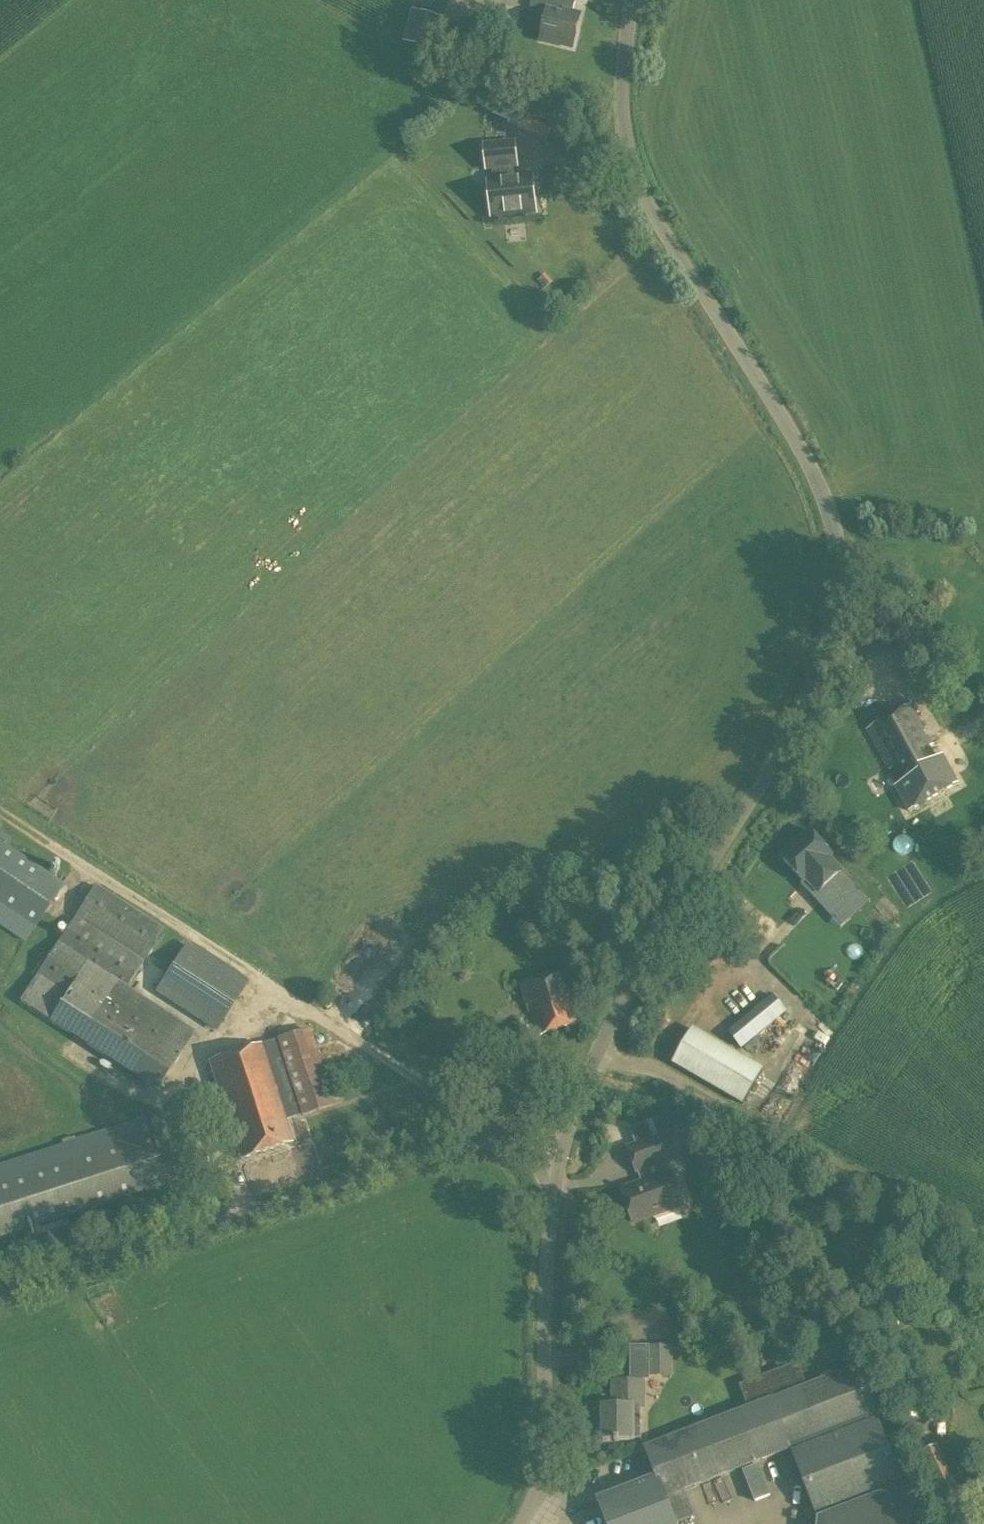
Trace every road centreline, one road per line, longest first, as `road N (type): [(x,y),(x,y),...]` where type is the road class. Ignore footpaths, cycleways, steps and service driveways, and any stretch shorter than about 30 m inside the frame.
road 1 (unclassified): [(559,1160),(603,1035),(788,731),(825,632),(837,560),(824,501),(795,441),(679,256),(630,156),(621,106),(632,0)]
road 2 (track): [(514,1147),(0,811)]
road 3 (unclassified): [(559,1160),(487,1141),(456,1144),(0,1294)]
road 4 (unclassified): [(516,1523),(541,1473),(544,1293),(559,1160)]

